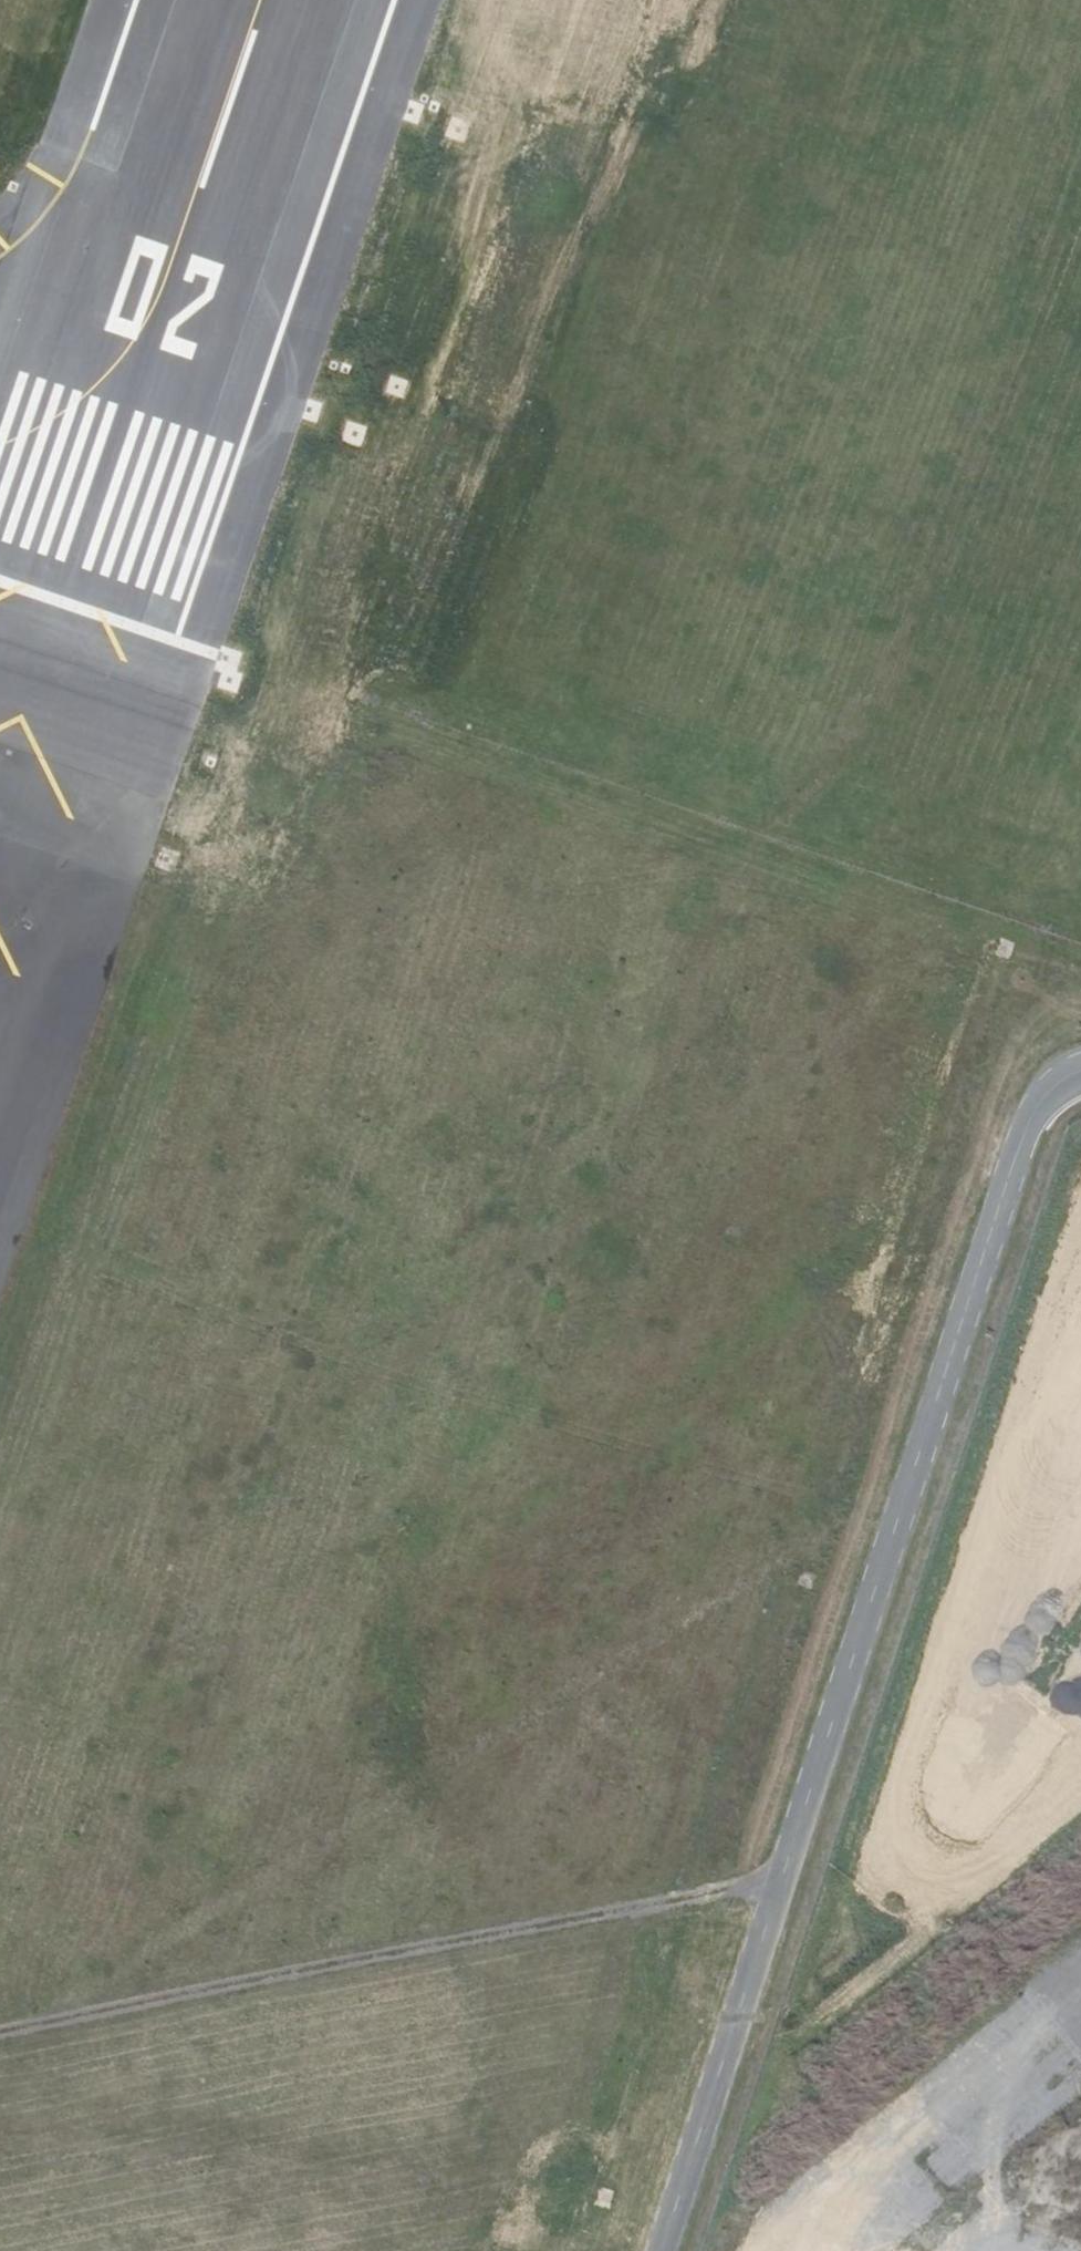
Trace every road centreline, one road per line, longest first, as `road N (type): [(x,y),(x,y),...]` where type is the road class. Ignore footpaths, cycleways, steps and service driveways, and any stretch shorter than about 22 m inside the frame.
road 1 (track): [(0,2033),(784,1875)]

